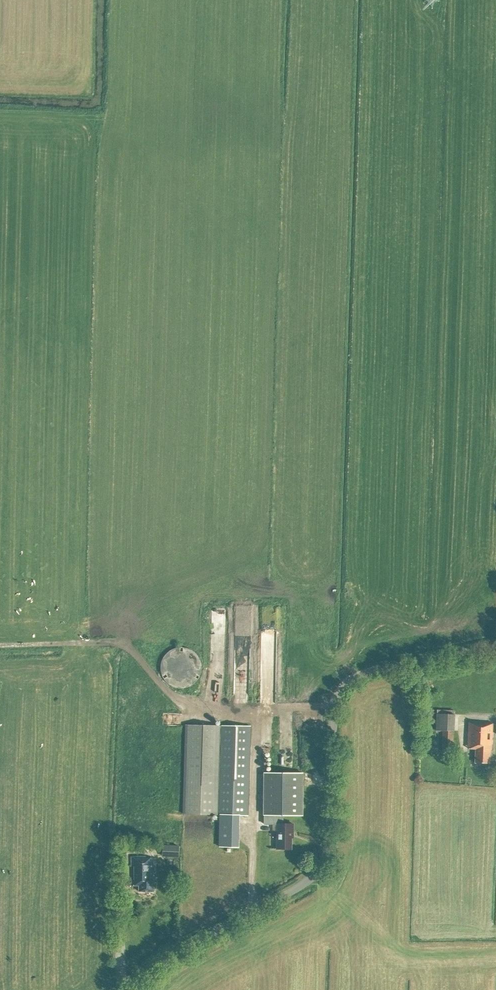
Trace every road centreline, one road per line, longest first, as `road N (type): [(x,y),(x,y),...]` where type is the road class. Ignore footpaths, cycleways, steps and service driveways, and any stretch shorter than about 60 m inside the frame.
road 1 (unclassified): [(135,989),(187,943),(300,890),(325,859),(331,718),(344,689),(364,676),(495,644)]

